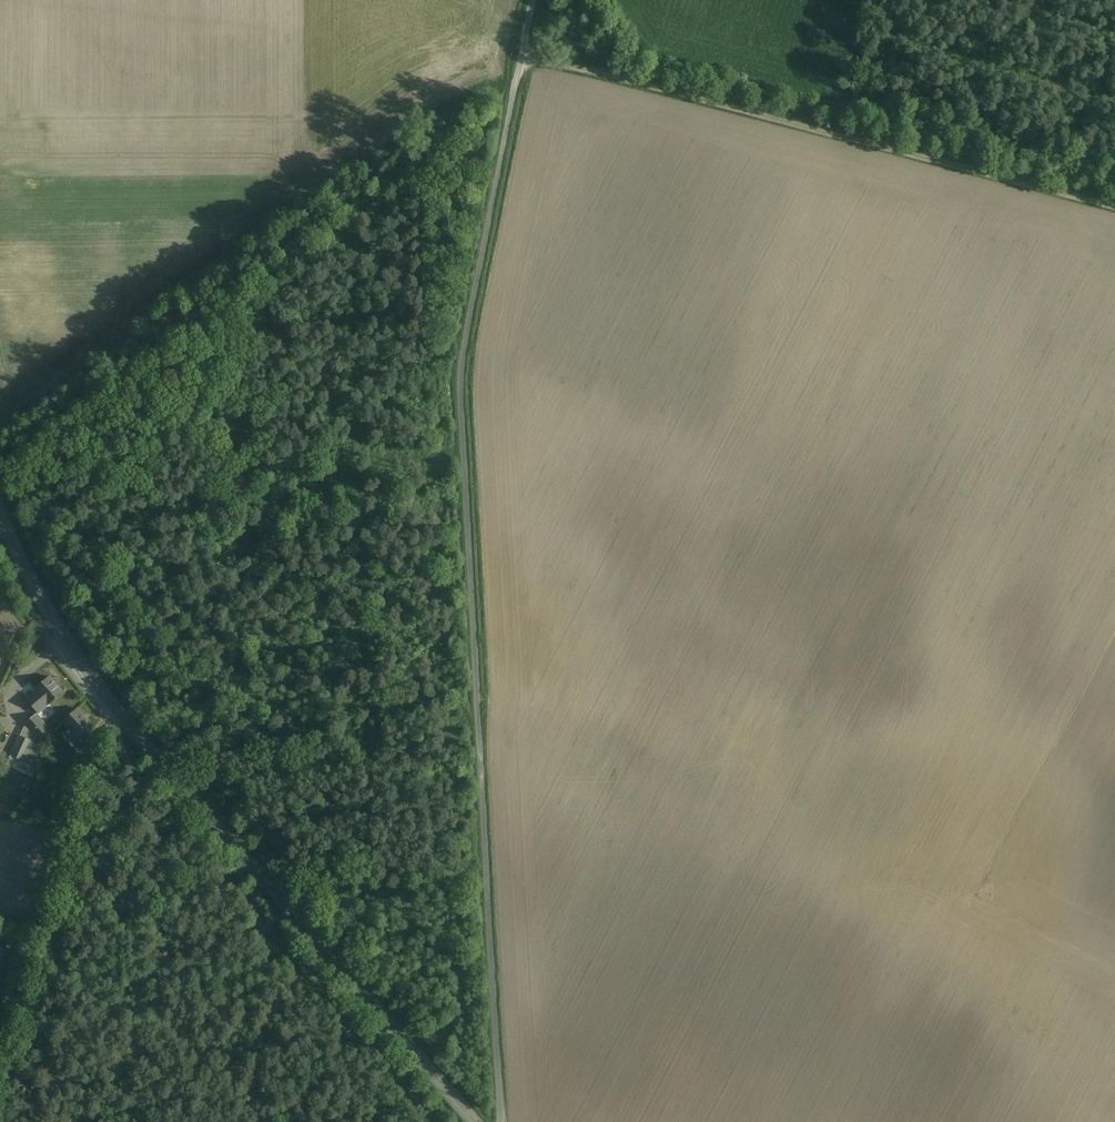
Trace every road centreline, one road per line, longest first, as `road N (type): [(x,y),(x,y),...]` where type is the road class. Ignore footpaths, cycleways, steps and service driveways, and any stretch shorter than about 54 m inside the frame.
road 1 (unclassified): [(500,1121),(461,375),(534,0)]
road 2 (tertiary): [(0,512),(67,642),(117,709),(476,1121)]
road 3 (track): [(525,51),(1114,204)]

